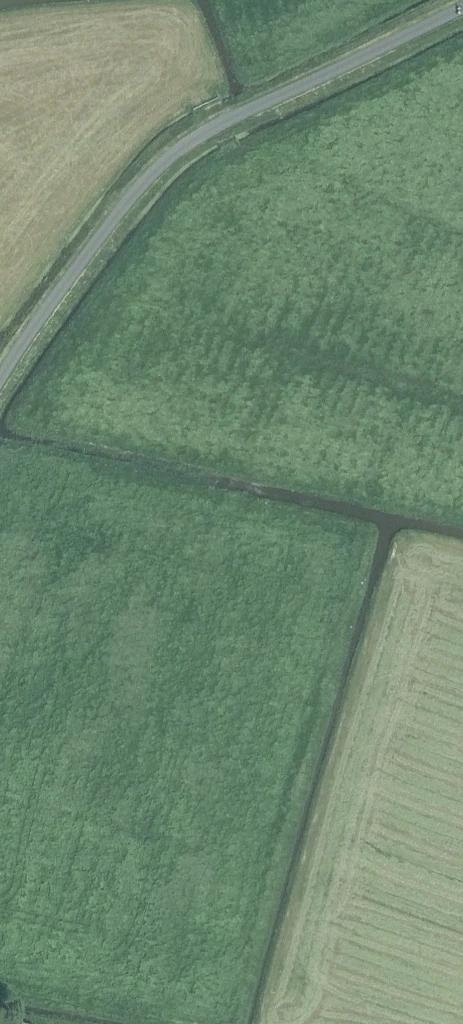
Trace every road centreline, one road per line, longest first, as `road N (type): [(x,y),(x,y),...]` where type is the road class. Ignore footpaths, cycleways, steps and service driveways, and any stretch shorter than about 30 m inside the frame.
road 1 (unclassified): [(0,376),(127,200),(172,155),(212,127),(462,7)]

